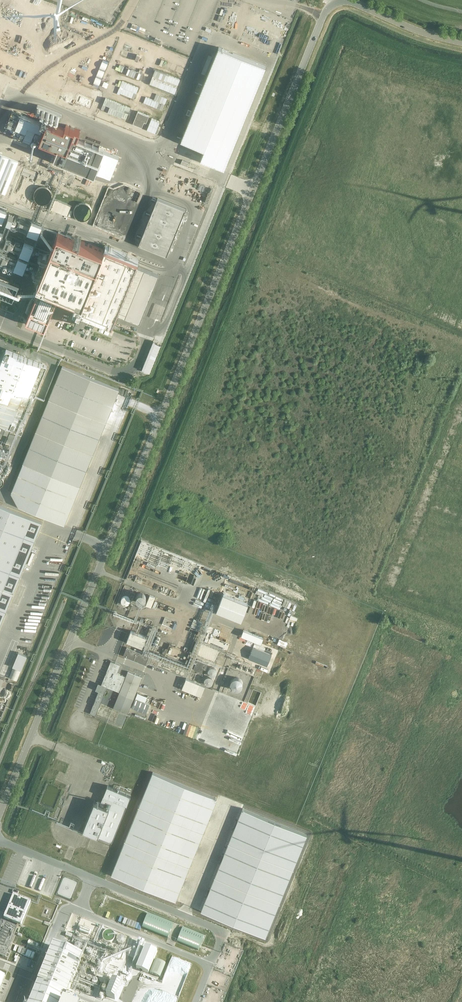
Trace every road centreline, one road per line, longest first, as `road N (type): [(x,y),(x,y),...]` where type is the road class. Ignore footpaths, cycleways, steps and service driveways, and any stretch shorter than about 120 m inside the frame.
road 1 (tertiary): [(160,415),(331,4),(348,1),(461,42)]
road 2 (tertiary): [(0,813),(107,546)]
road 3 (unclassified): [(0,841),(229,933)]
road 4 (tertiary): [(107,546),(160,415)]

